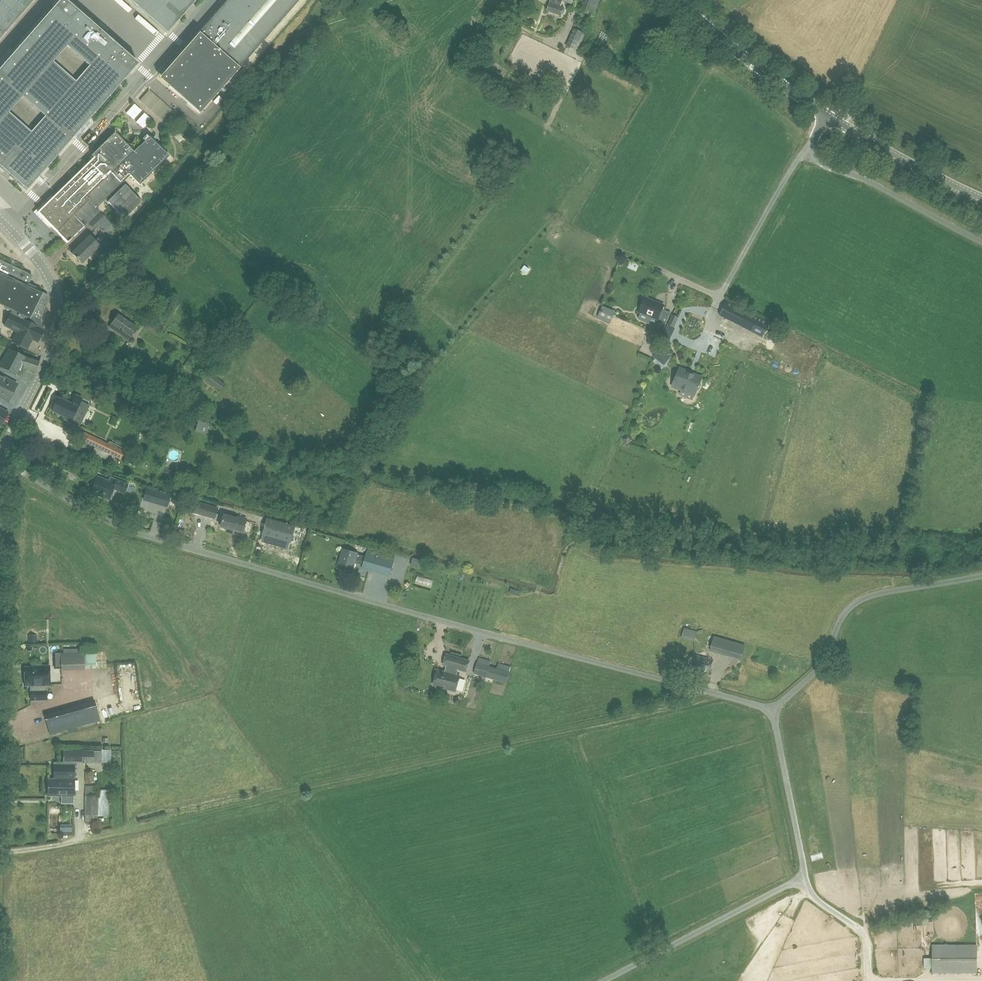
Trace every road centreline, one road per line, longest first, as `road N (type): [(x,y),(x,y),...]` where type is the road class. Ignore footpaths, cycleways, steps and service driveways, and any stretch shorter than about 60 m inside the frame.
road 1 (unclassified): [(772,710),(145,535),(0,461)]
road 2 (track): [(85,836),(721,695)]
road 3 (unclassified): [(981,575),(856,601),(814,672),(772,710)]
road 4 (unclassified): [(0,448),(46,358),(57,312),(54,285),(0,217)]
road 5 (unclassified): [(827,115),(809,146),(816,159),(981,241)]
road 6 (unclassified): [(799,876),(600,980)]
road 7 (tertiary): [(827,115),(680,0)]
road 8 (track): [(809,146),(719,297)]
road 9 (tertiary): [(981,198),(827,115)]
road 10 (unclassified): [(772,710),(799,876)]
road 11 (unclassified): [(799,876),(862,932),(868,980)]

